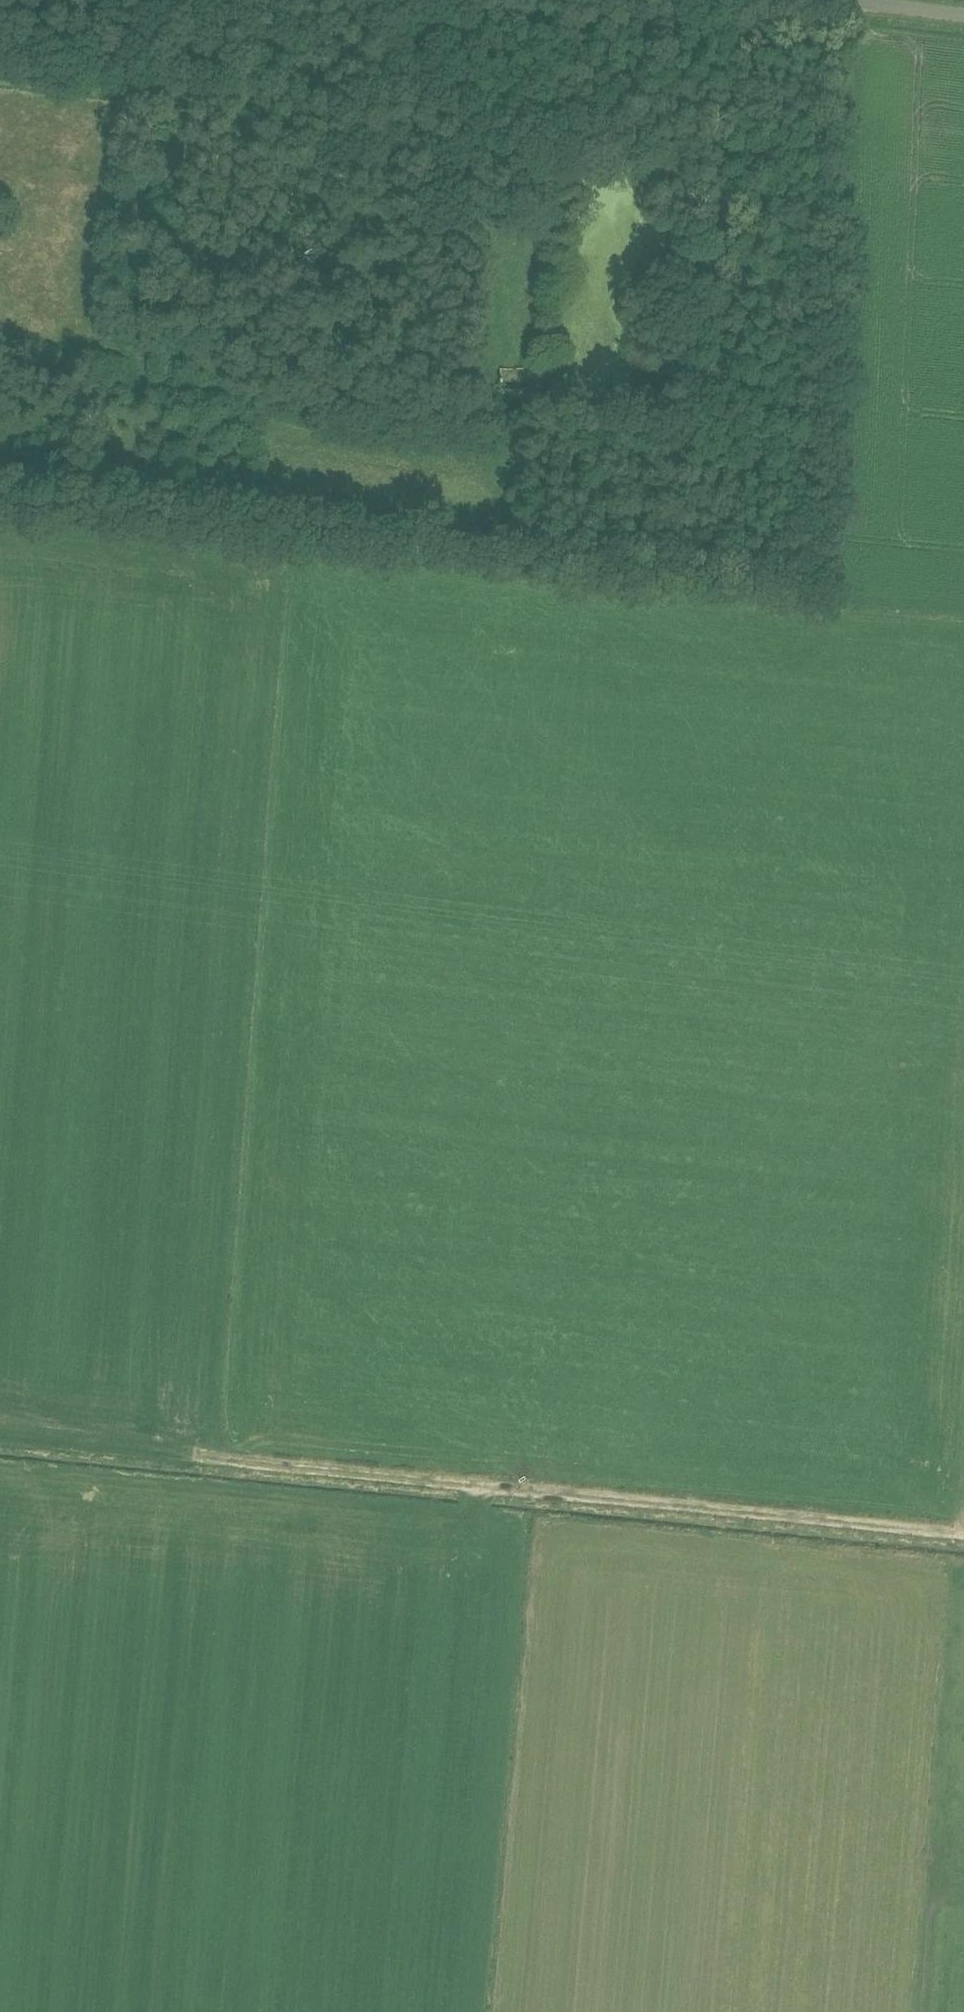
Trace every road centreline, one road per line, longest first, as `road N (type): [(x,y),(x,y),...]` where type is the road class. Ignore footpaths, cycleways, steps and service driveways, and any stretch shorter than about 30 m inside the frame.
road 1 (unclassified): [(963,19),(806,0)]

